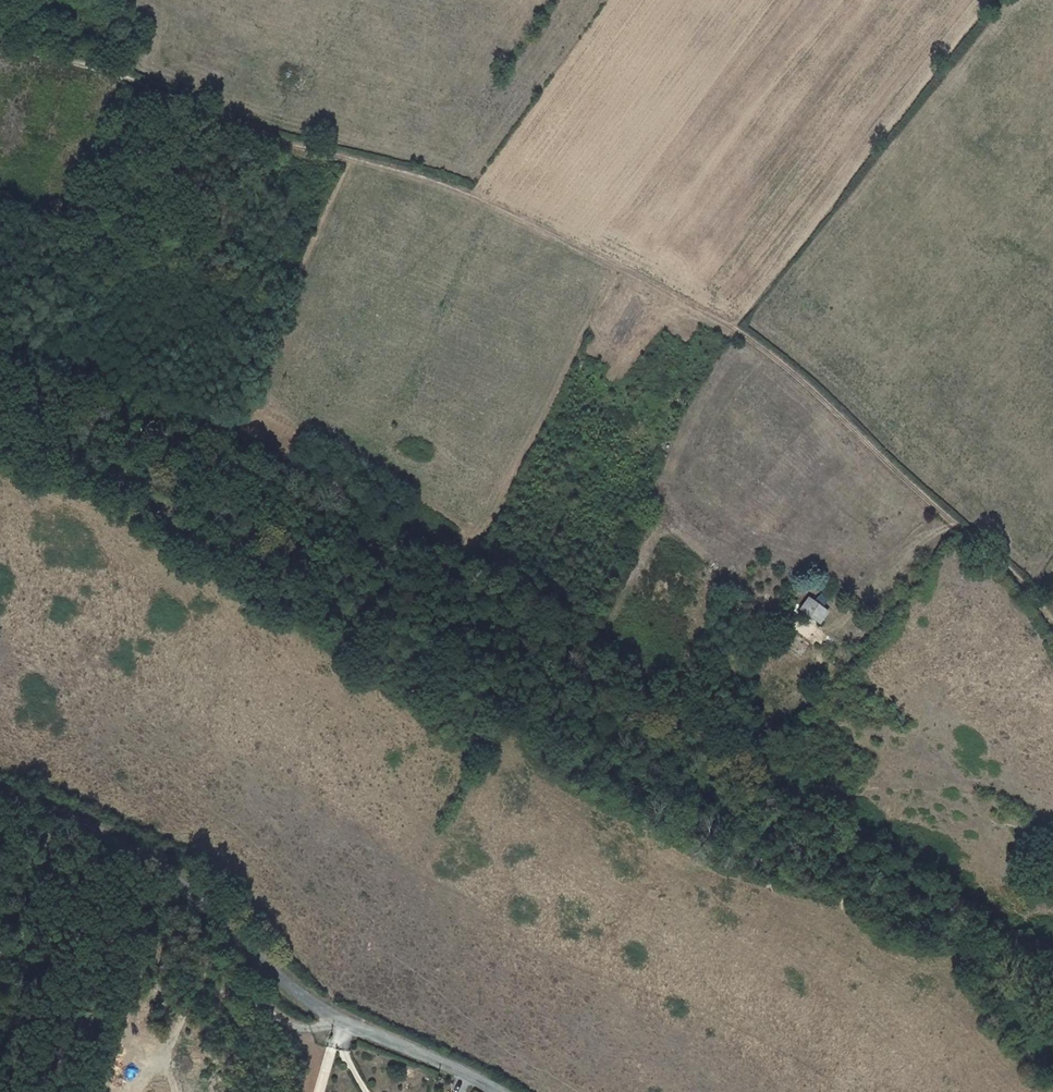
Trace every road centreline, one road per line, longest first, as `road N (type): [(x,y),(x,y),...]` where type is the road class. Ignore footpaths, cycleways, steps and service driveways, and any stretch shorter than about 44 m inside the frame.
road 1 (track): [(1052,625),(999,553),(748,339),(670,292),(467,189),(0,36)]
road 2 (unclassified): [(495,1091),(340,1020),(262,967),(176,879),(126,843),(0,796)]

